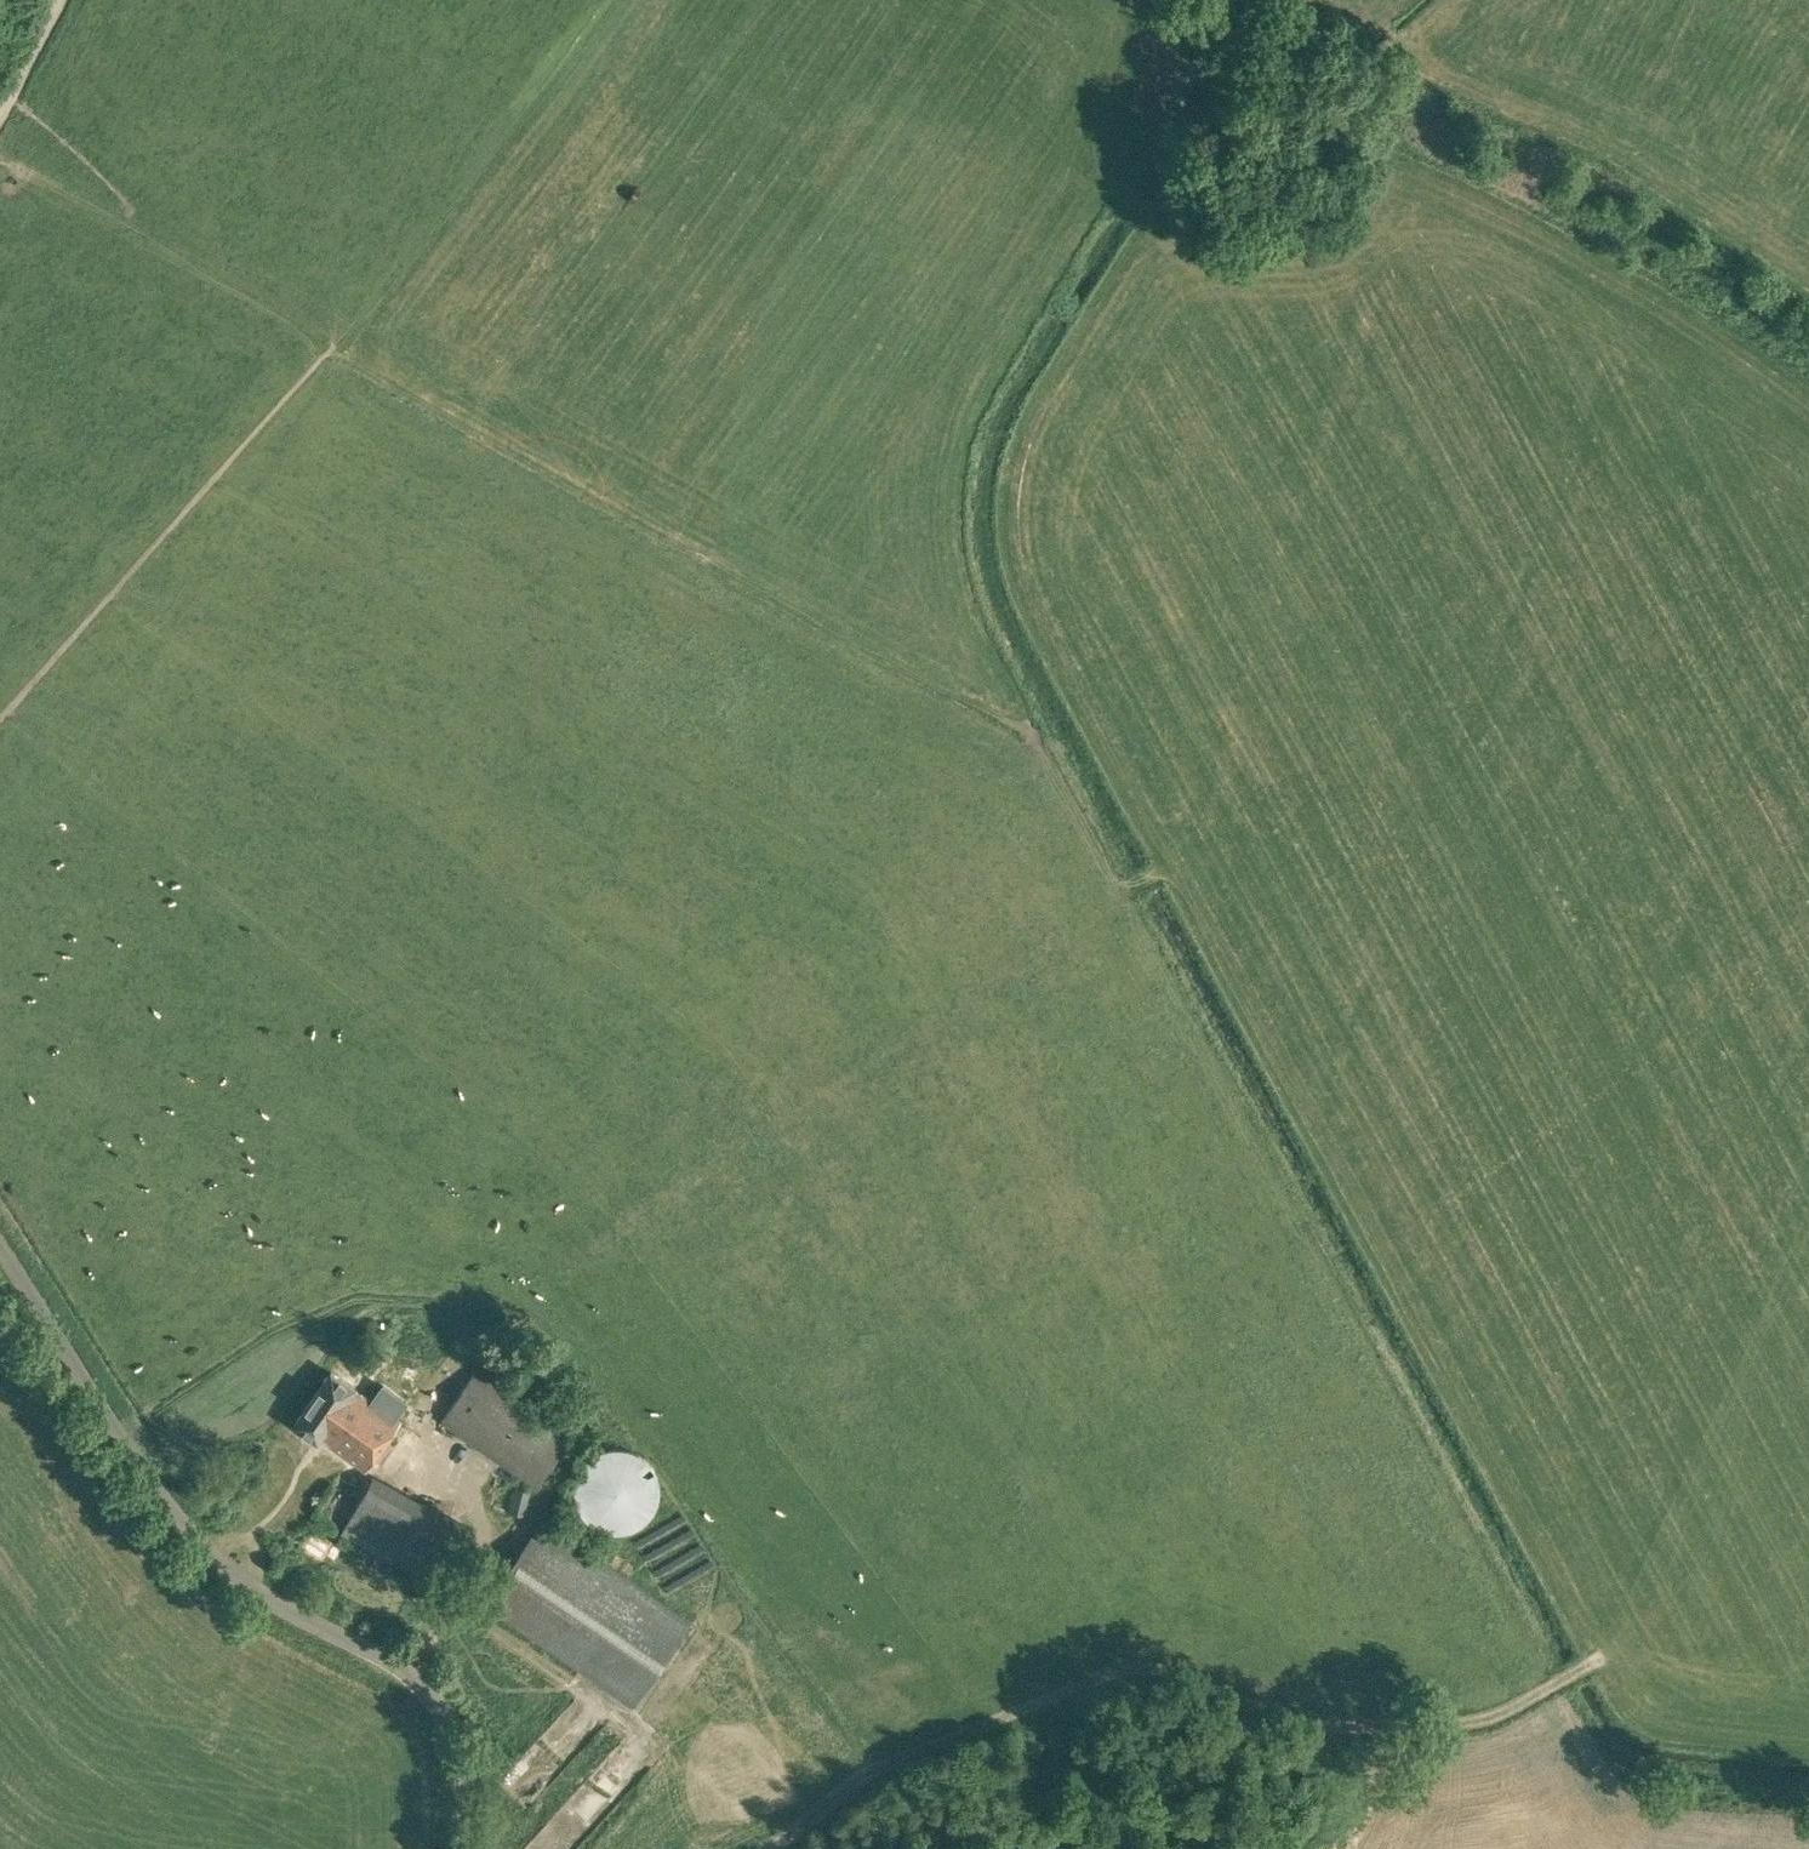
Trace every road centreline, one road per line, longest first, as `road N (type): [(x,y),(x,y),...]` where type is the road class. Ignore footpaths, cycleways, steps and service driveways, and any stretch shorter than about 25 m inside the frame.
road 1 (unclassified): [(462,1784),(446,1711),(425,1689),(250,1594),(183,1530),(0,1248)]
road 2 (track): [(65,0),(0,119)]

